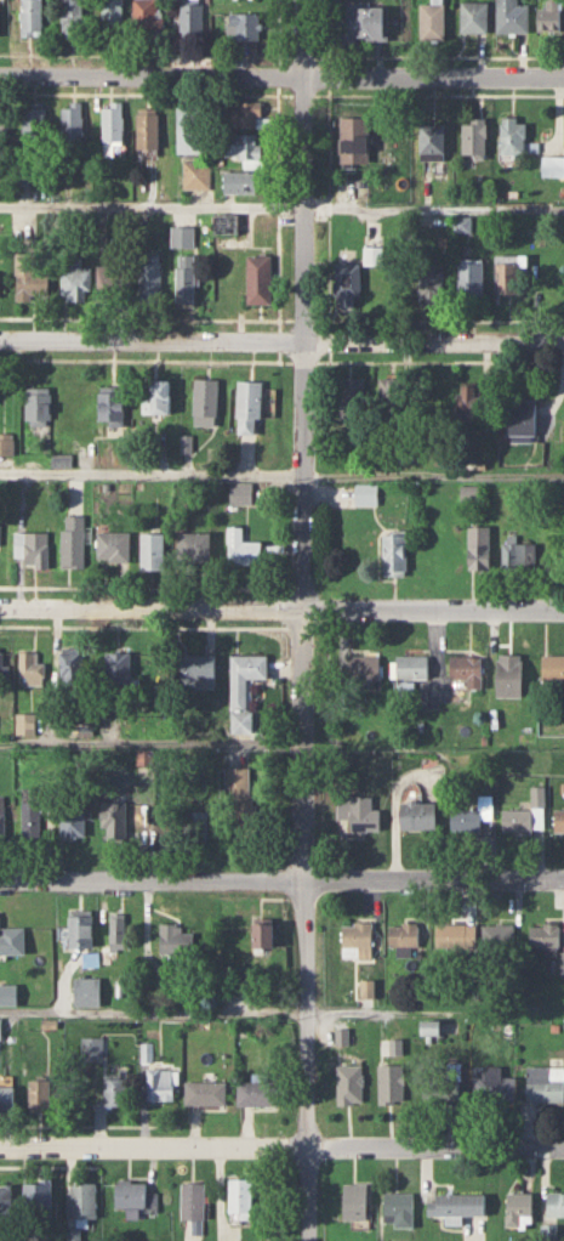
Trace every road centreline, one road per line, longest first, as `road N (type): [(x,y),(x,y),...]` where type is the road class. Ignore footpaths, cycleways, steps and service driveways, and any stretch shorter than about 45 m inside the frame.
road 1 (residential): [(300,0),(310,1240)]
road 2 (residential): [(0,341),(563,338)]
road 3 (tertiary): [(0,607),(563,610)]
road 4 (residential): [(0,880),(563,878)]
road 5 (residential): [(0,76),(563,74)]
road 6 (residential): [(0,1144),(563,1144)]

